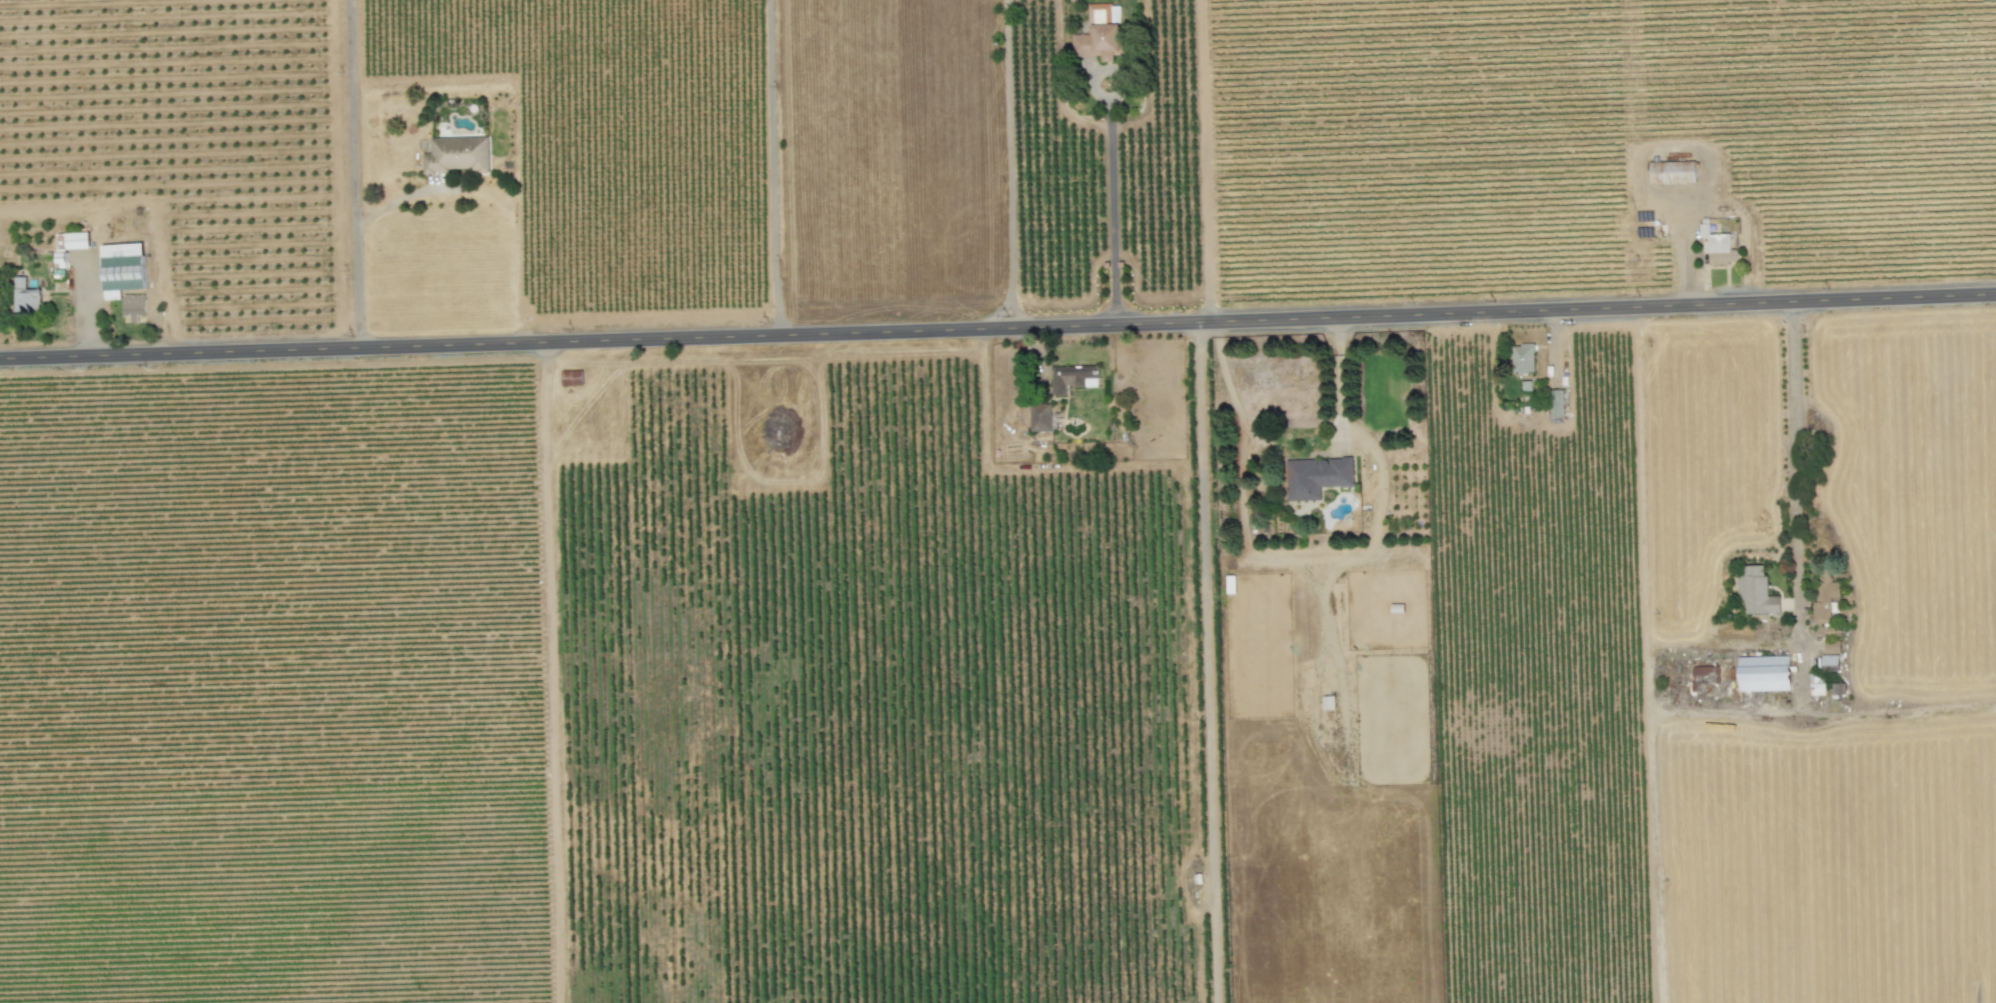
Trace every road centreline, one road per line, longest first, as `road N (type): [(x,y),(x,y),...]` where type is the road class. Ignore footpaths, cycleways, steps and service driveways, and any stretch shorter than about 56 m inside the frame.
road 1 (secondary): [(0,357),(1995,292)]

